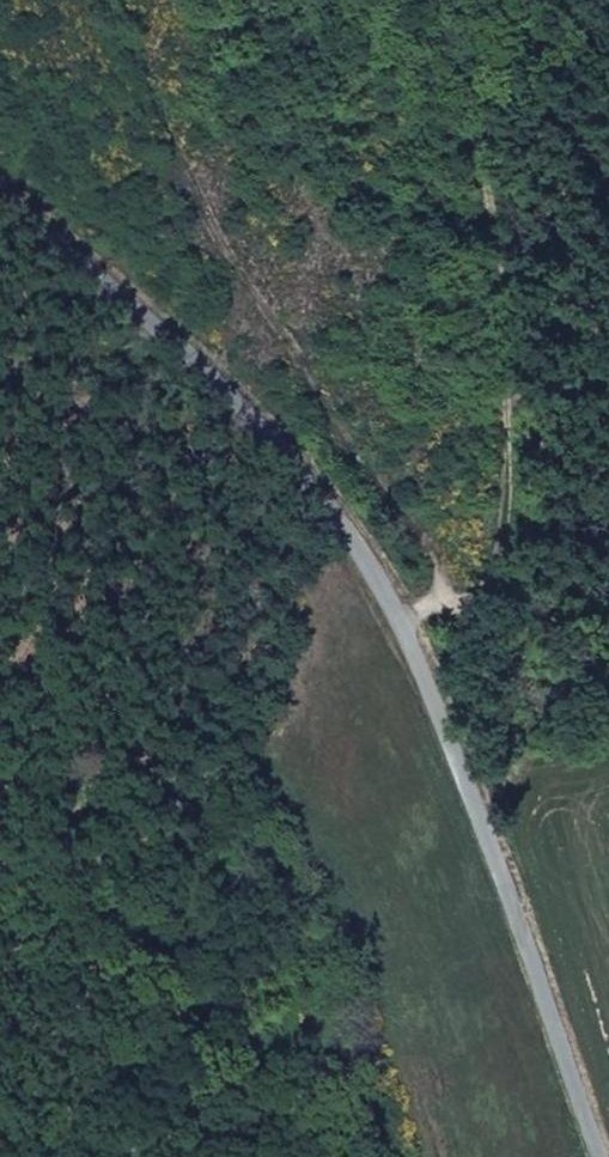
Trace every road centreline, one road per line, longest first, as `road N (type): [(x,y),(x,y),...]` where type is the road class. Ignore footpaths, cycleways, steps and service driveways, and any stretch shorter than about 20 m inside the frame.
road 1 (unclassified): [(0,188),(251,417),(337,518),(402,614),(426,664),(599,1156)]
road 2 (track): [(464,781),(487,738),(507,432),(466,0)]

